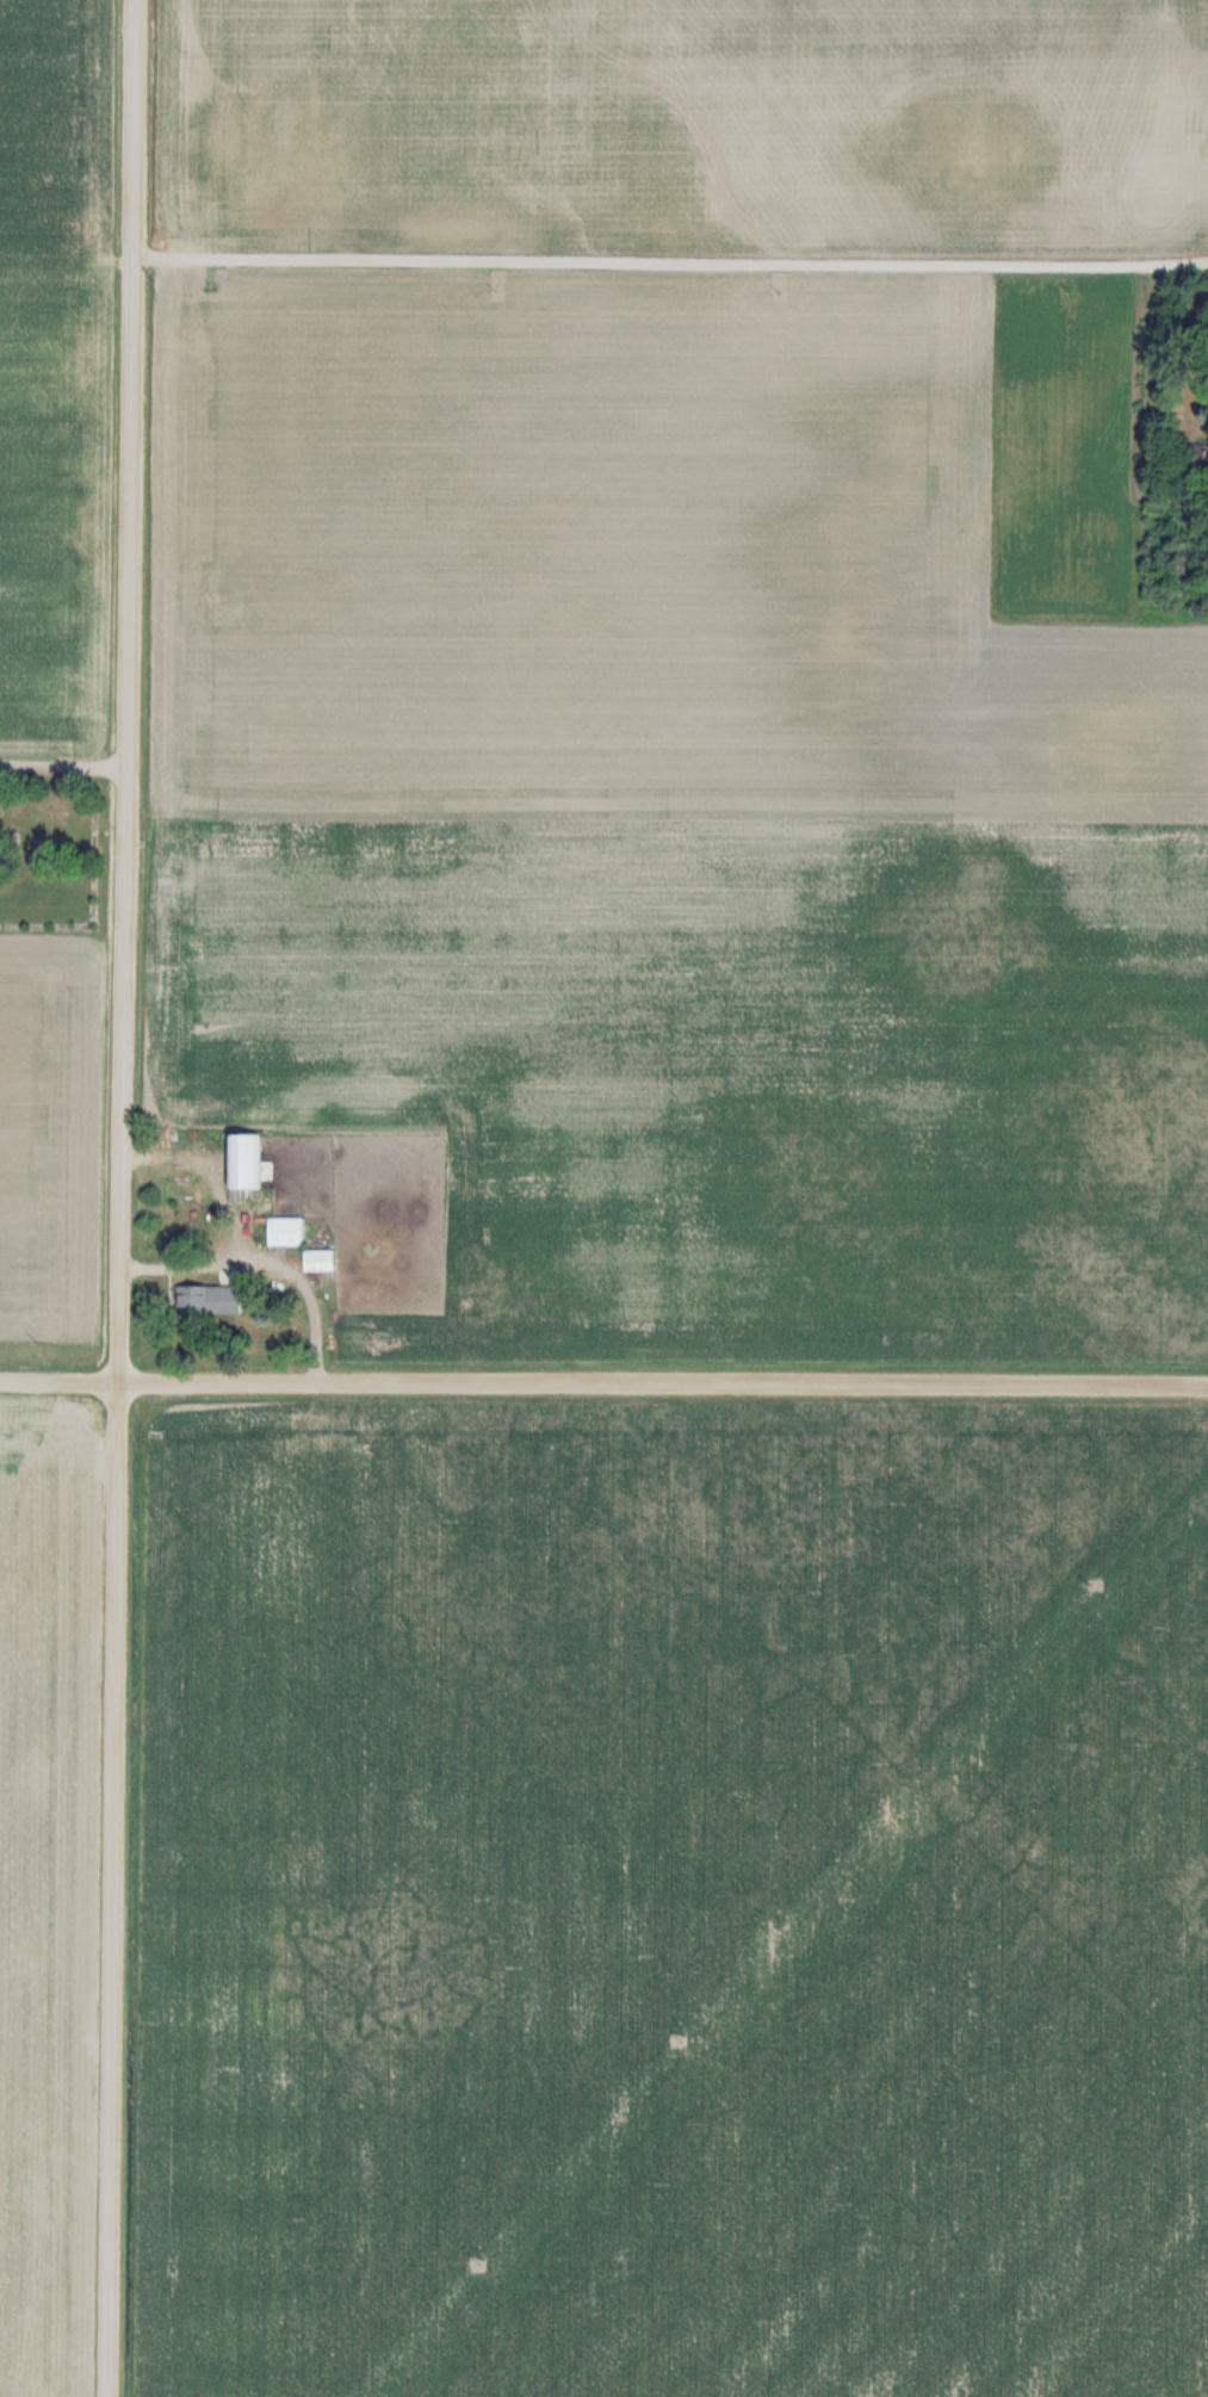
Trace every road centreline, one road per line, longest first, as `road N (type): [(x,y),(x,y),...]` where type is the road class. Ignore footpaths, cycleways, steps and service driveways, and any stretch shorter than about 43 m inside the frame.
road 1 (residential): [(147,0),(125,1385),(121,2396)]
road 2 (residential): [(1207,1389),(0,1384)]
road 3 (residential): [(142,264),(1207,269)]

